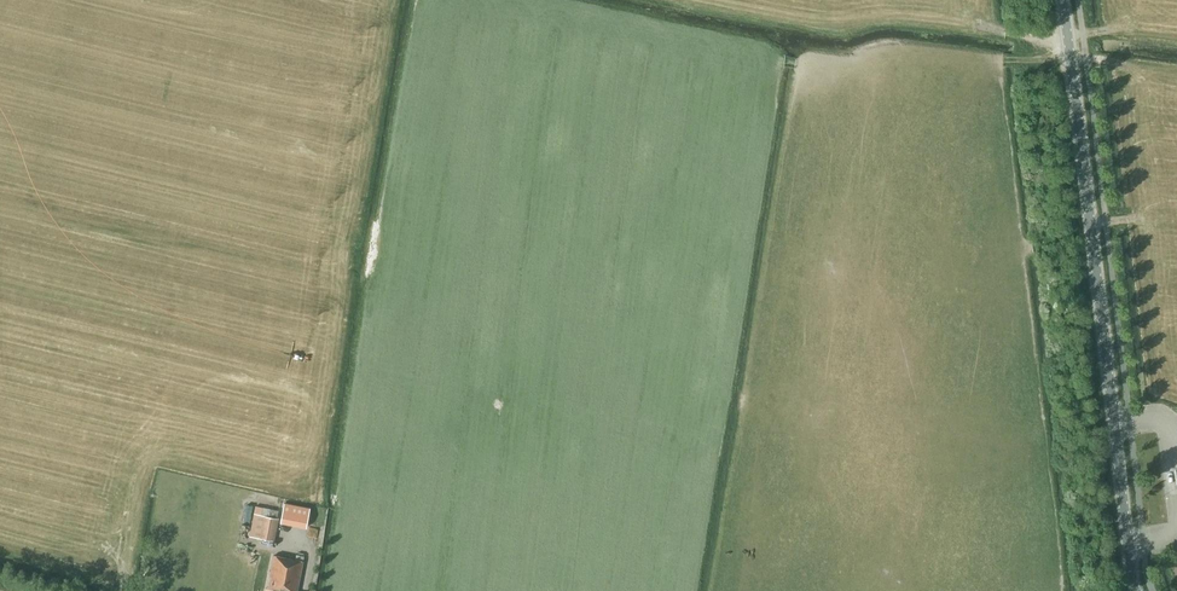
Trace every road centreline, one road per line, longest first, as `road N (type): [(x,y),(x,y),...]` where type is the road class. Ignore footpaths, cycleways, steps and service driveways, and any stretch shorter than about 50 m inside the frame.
road 1 (unclassified): [(1136,590),(1062,0)]

